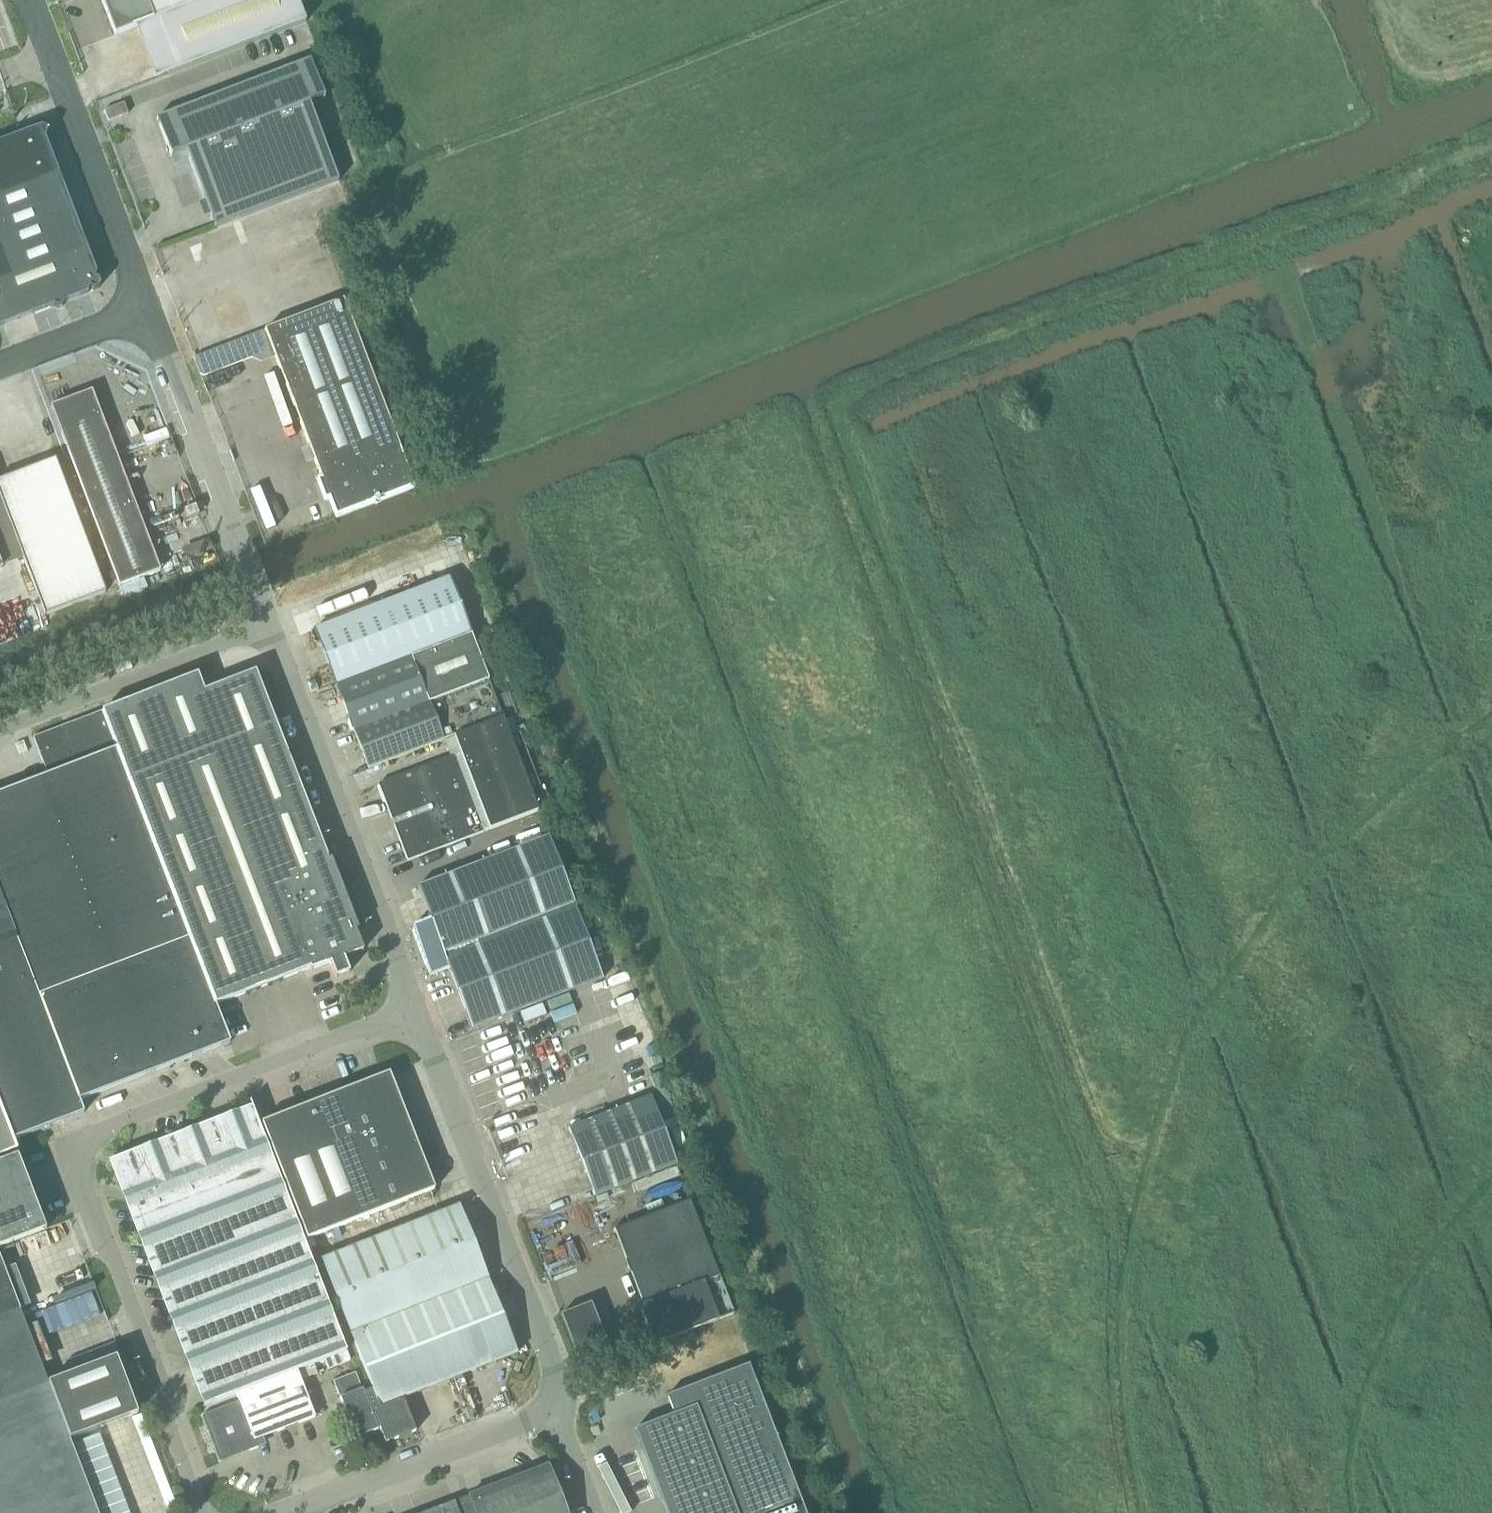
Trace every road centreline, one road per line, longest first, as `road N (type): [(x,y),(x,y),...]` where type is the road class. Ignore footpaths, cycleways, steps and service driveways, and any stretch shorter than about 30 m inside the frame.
road 1 (unclassified): [(417,1016),(70,1149),(203,1512)]
road 2 (unclassified): [(557,1404),(560,1379),(417,1016)]
road 3 (unclassified): [(417,1016),(276,637)]
road 4 (unclassified): [(276,637),(151,309)]
road 5 (unclassified): [(151,309),(32,0)]
road 6 (unclassified): [(0,738),(276,637)]
road 7 (unclassified): [(298,1512),(538,1420),(557,1404)]
road 8 (unclassified): [(0,367),(151,309)]

